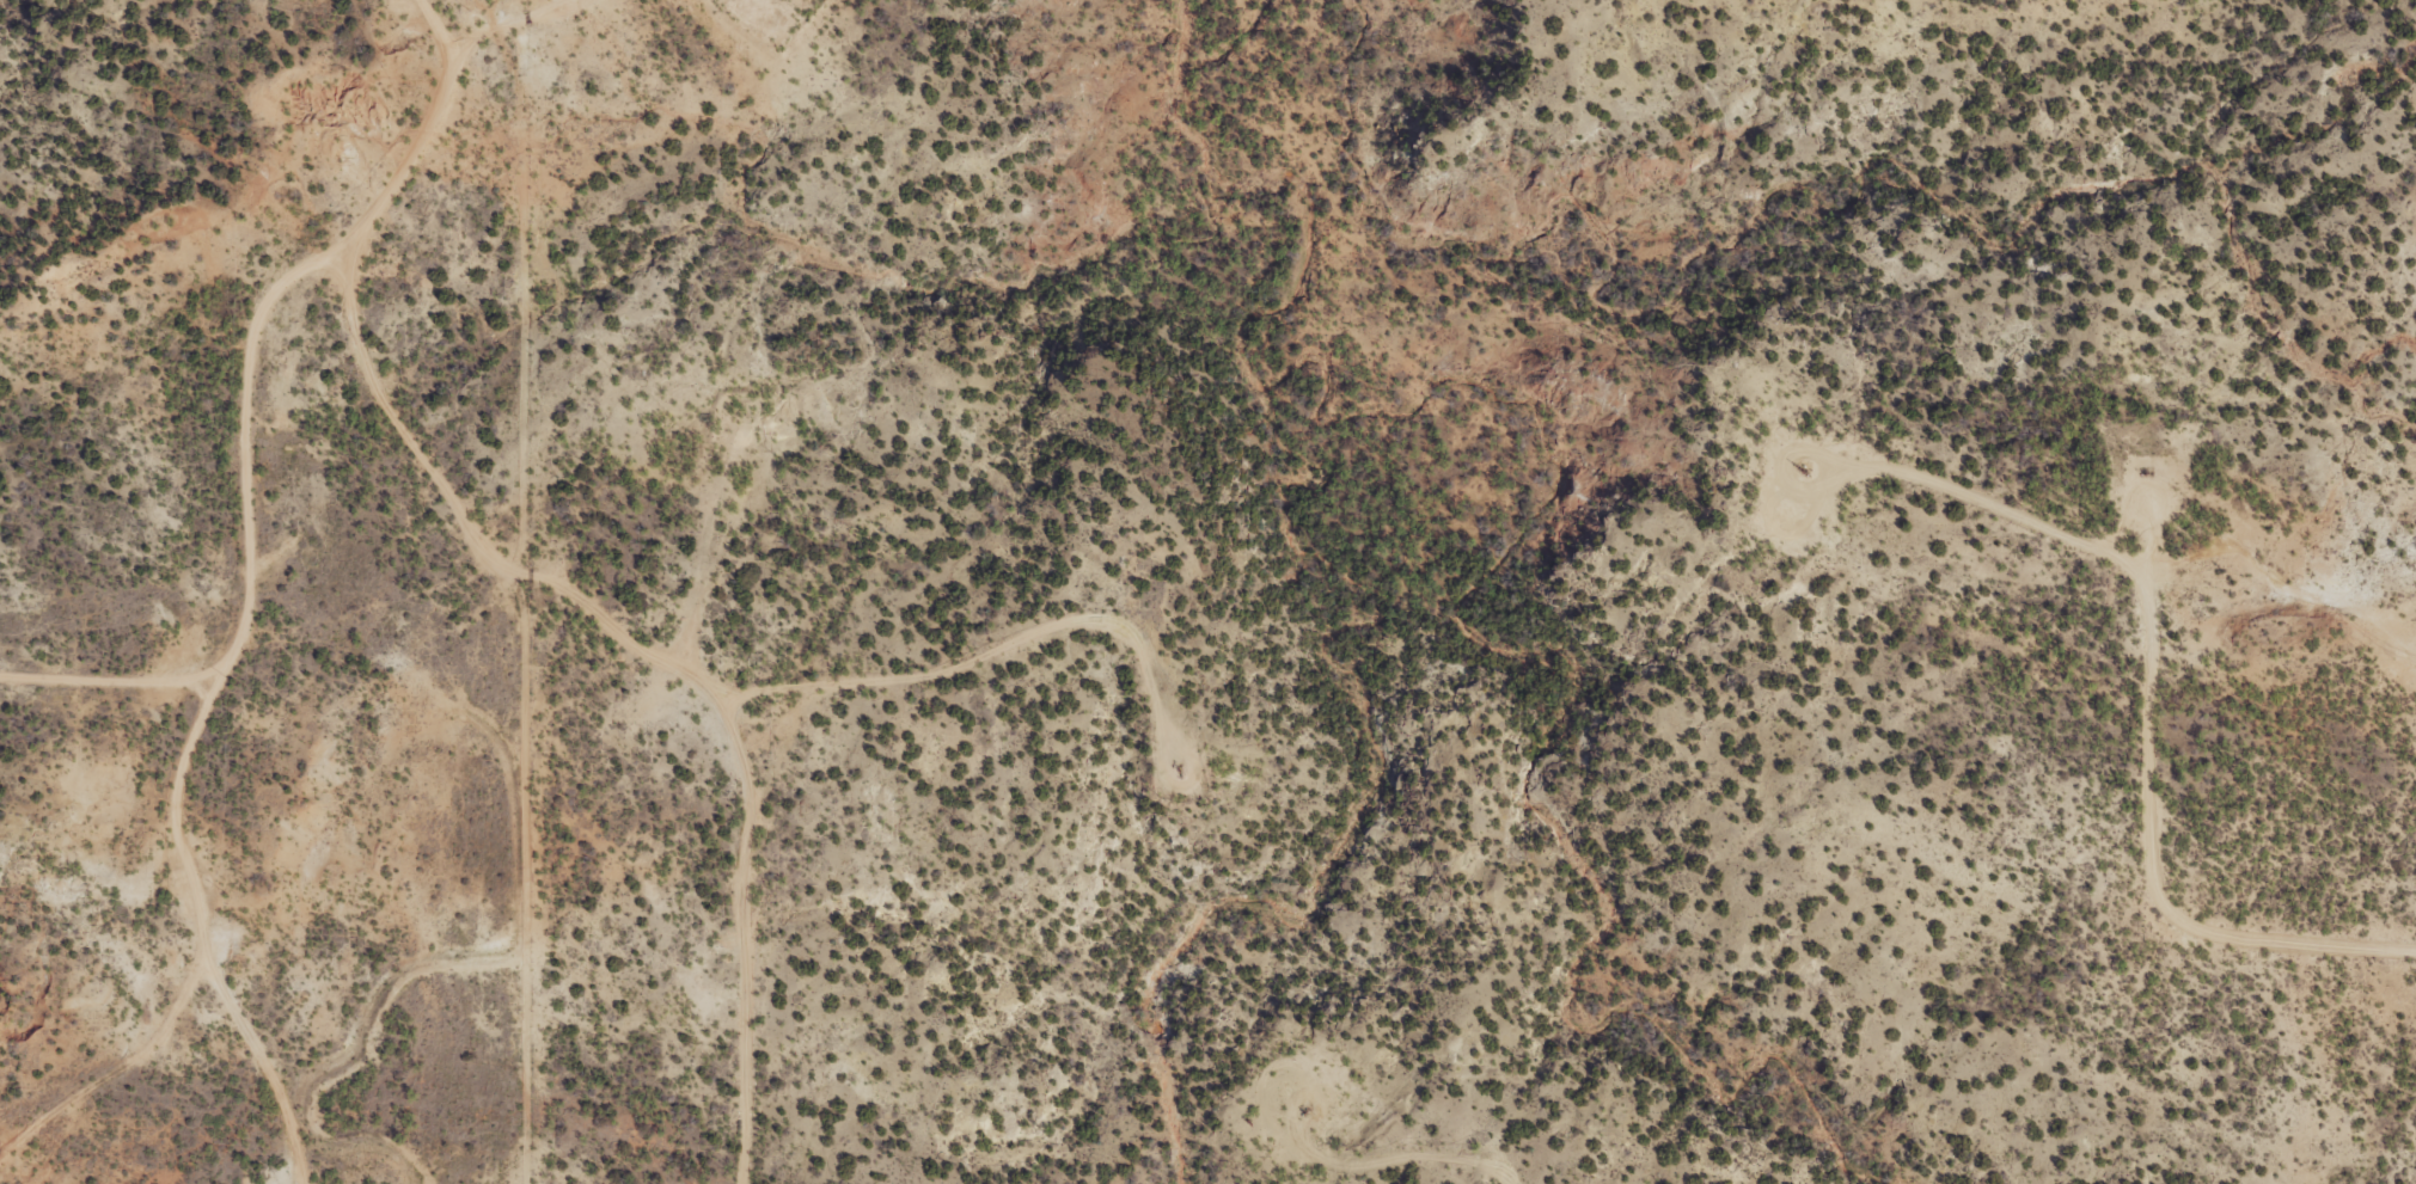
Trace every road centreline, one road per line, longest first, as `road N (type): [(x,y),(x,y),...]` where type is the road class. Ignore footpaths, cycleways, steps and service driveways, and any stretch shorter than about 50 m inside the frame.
road 1 (track): [(258,1183),(247,1115),(198,1024),(206,1000),(169,951),(163,817),(202,686),(200,428),(282,284),(383,165),(387,8),(380,0)]
road 2 (track): [(714,1183),(714,836),(750,762),(974,677),(1114,695),(1138,762)]
road 3 (track): [(2147,556),(2148,858),(2175,933),(2215,963),(2296,986),(2415,982)]
road 4 (track): [(0,828),(79,821),(165,860)]

